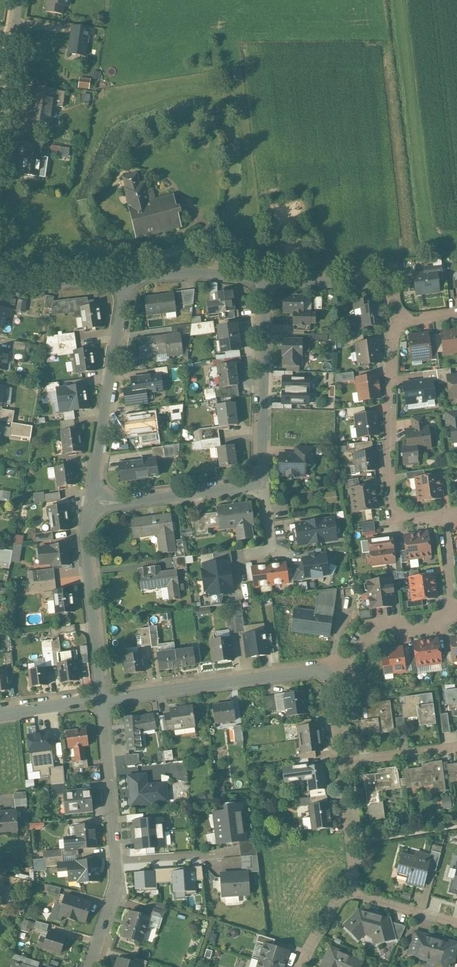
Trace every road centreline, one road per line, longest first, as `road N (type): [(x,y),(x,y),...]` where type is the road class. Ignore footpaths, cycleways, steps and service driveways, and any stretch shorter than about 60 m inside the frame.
road 1 (residential): [(91,966),(119,877),(104,702)]
road 2 (residential): [(395,321),(394,520),(441,515)]
road 3 (residential): [(104,702),(329,669)]
road 4 (residential): [(122,277),(92,502)]
road 5 (residential): [(261,484),(266,278)]
road 6 (residential): [(92,502),(85,545),(104,702)]
road 7 (residential): [(92,502),(261,484)]
road 8 (residential): [(122,277),(266,278)]
road 9 (residential): [(342,762),(356,868),(345,890)]
road 10 (residential): [(345,667),(372,632),(456,620)]
road 11 (residential): [(0,295),(122,277)]

